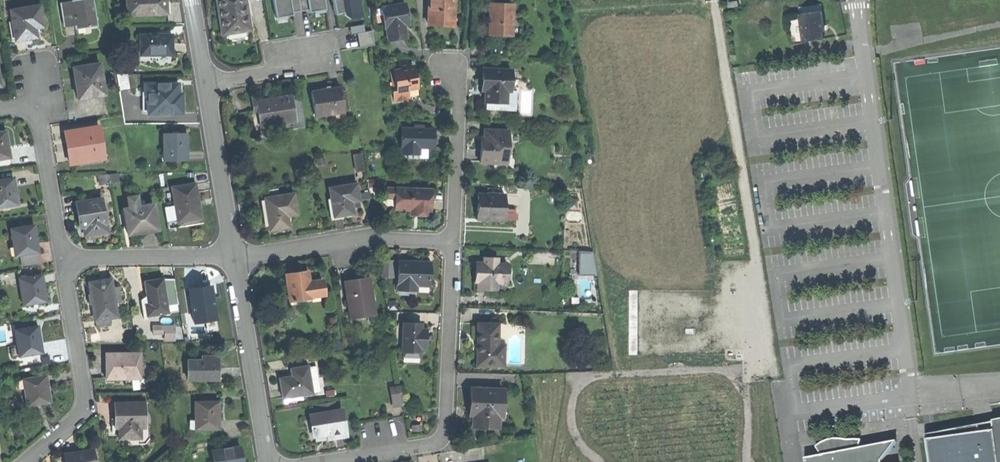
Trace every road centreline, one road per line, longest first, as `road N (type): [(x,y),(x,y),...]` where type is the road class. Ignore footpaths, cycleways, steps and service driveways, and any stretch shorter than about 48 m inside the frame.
road 1 (residential): [(330,461),(442,438),(454,241)]
road 2 (residential): [(27,461),(77,419),(84,403),(62,258)]
road 3 (residential): [(235,257),(368,239),(454,241)]
road 4 (residential): [(268,461),(235,257)]
road 5 (residential): [(454,241),(460,93),(451,68)]
road 6 (residential): [(235,257),(205,85)]
road 7 (residential): [(62,258),(235,257)]
road 8 (residential): [(62,258),(39,105)]
road 9 (residential): [(205,85),(329,62)]

